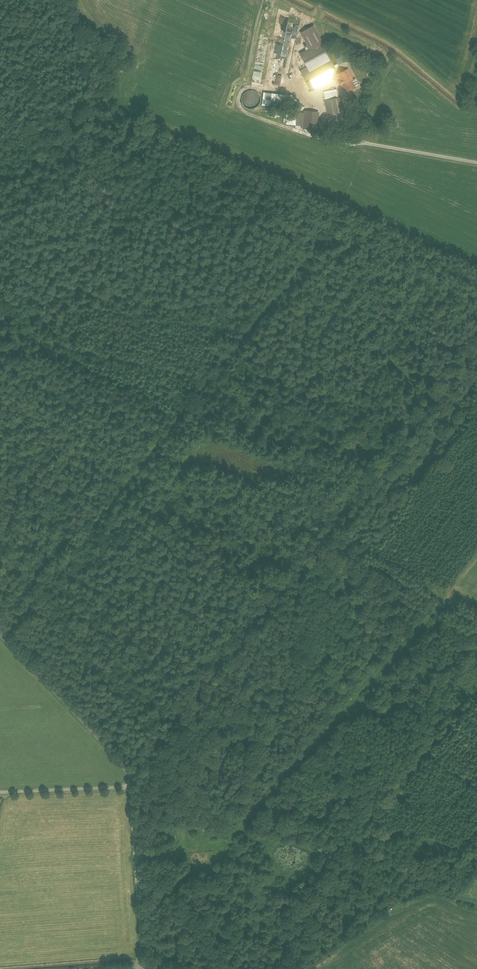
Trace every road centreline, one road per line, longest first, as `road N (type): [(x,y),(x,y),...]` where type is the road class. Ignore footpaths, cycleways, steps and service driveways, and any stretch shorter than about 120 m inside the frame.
road 1 (unclassified): [(131,777),(476,346)]
road 2 (unclassified): [(0,633),(131,777)]
road 3 (unclassified): [(142,964),(131,777)]
road 4 (track): [(476,616),(328,531)]

